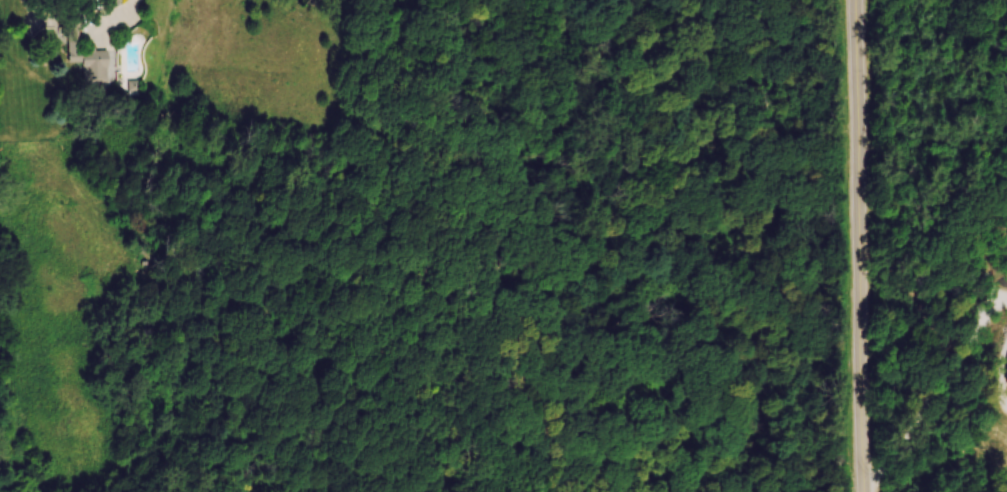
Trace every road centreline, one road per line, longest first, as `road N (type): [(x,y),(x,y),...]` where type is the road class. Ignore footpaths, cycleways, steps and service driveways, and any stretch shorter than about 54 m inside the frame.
road 1 (residential): [(868,491),(862,269)]

